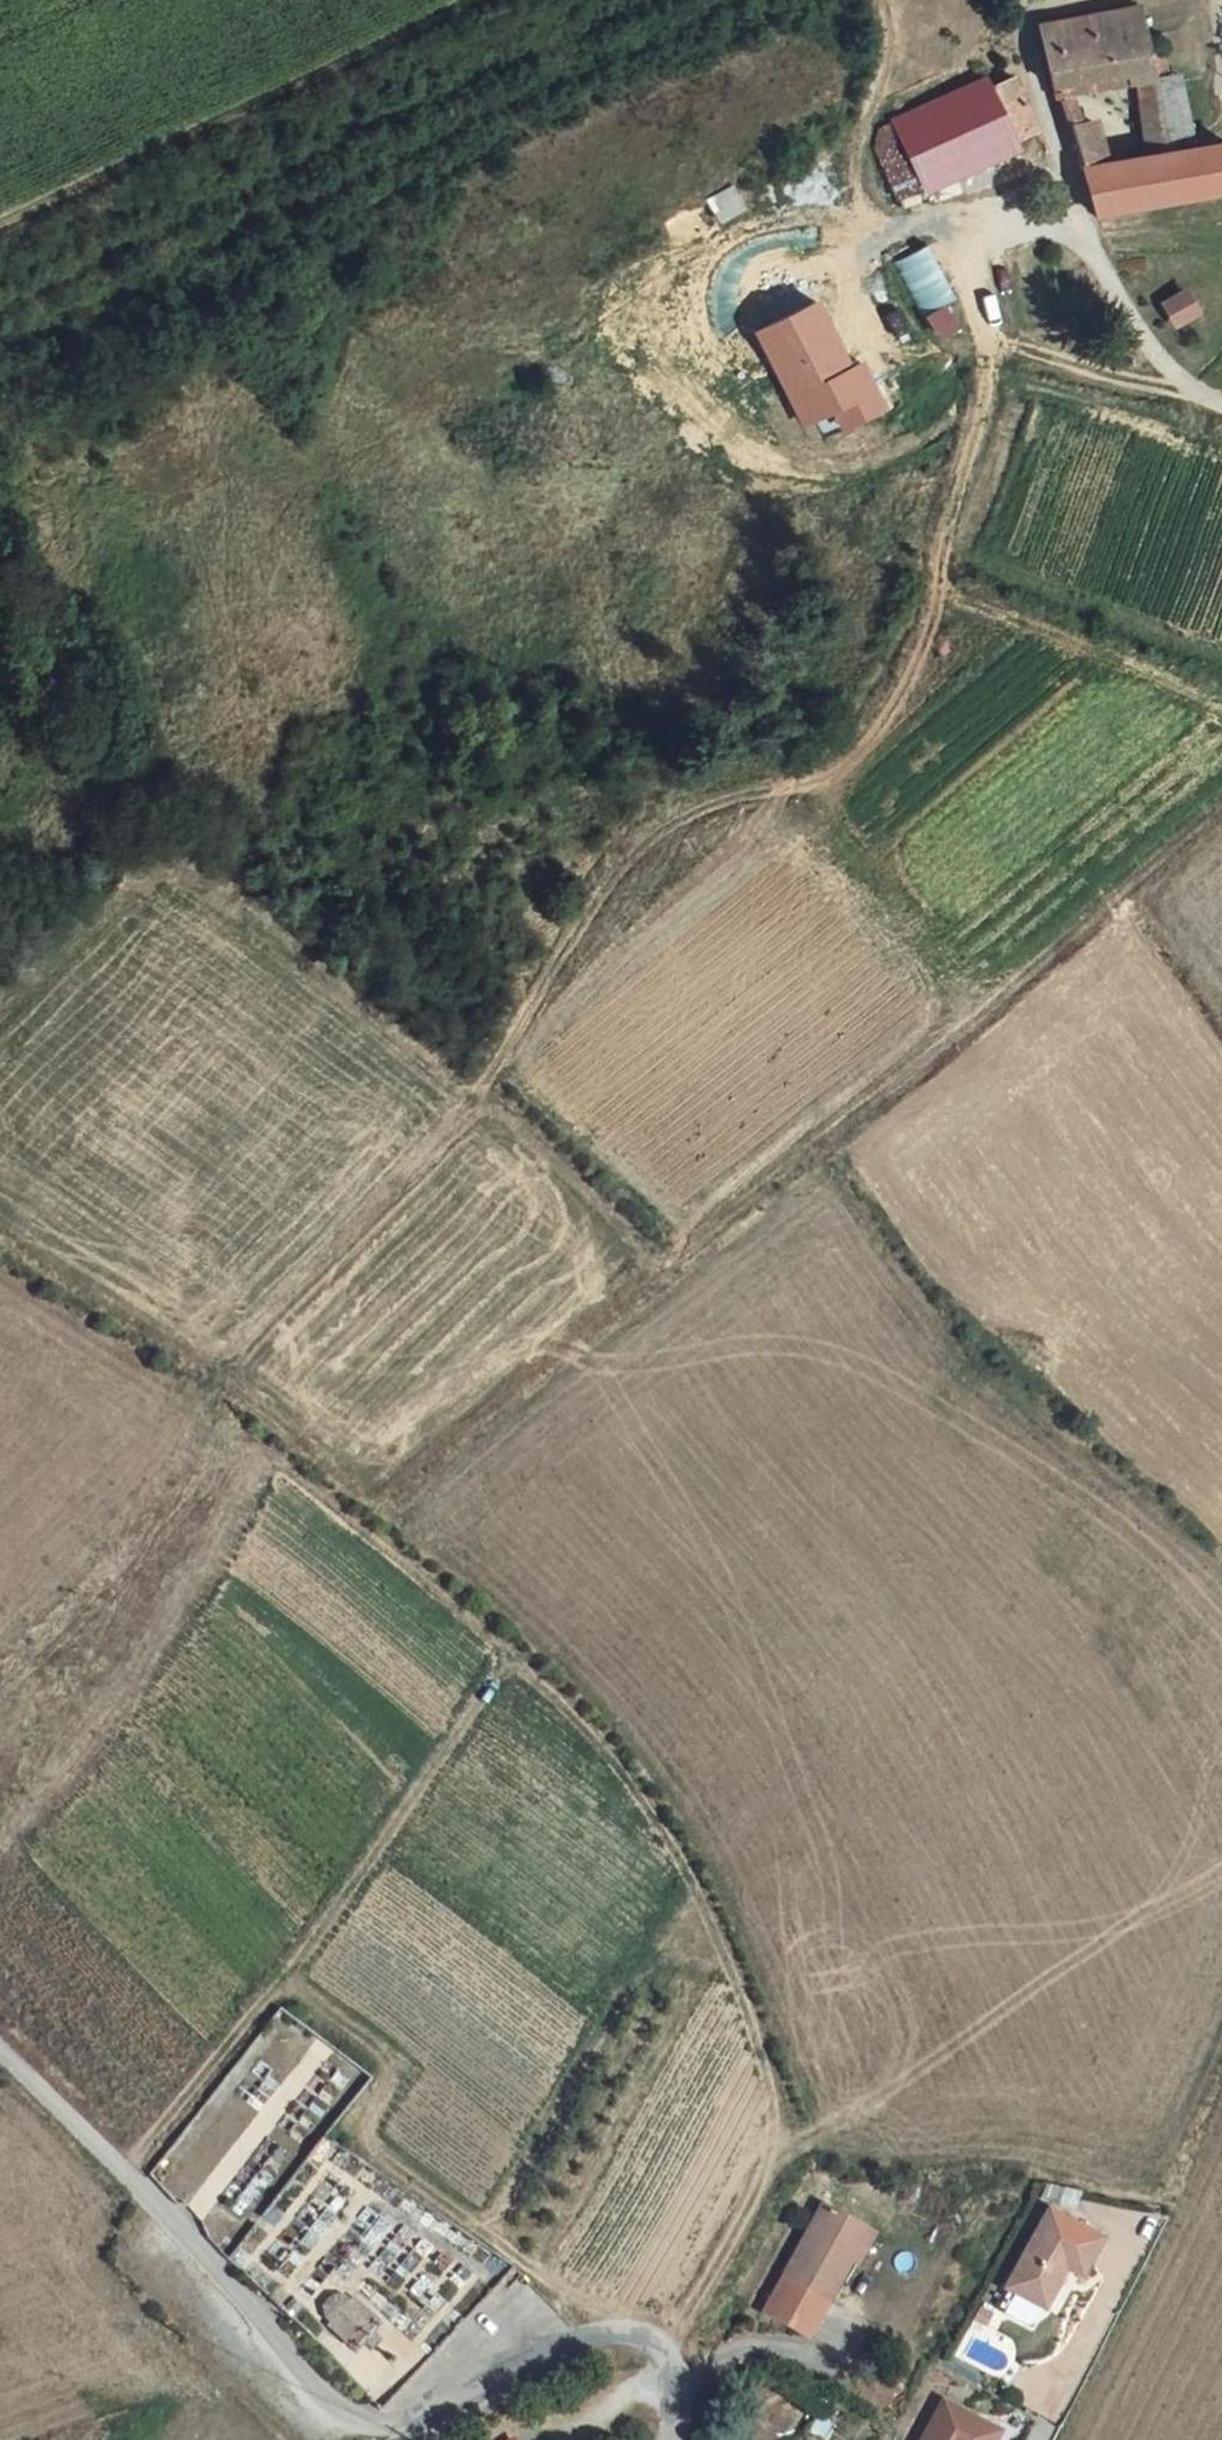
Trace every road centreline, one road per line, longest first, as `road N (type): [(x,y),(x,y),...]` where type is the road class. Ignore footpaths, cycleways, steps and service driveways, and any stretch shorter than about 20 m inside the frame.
road 1 (unclassified): [(671,2439),(679,2400),(672,2370),(653,2337),(614,2333),(581,2341),(452,2409),(396,2429),(360,2420),(123,2171),(0,2055)]
road 2 (track): [(0,246),(527,0)]
road 3 (track): [(869,0),(878,35),(855,123),(848,193),(879,221),(979,217),(1069,189)]
road 4 (unclassified): [(1221,409),(1180,384),(1122,307),(1080,235),(1058,136)]

